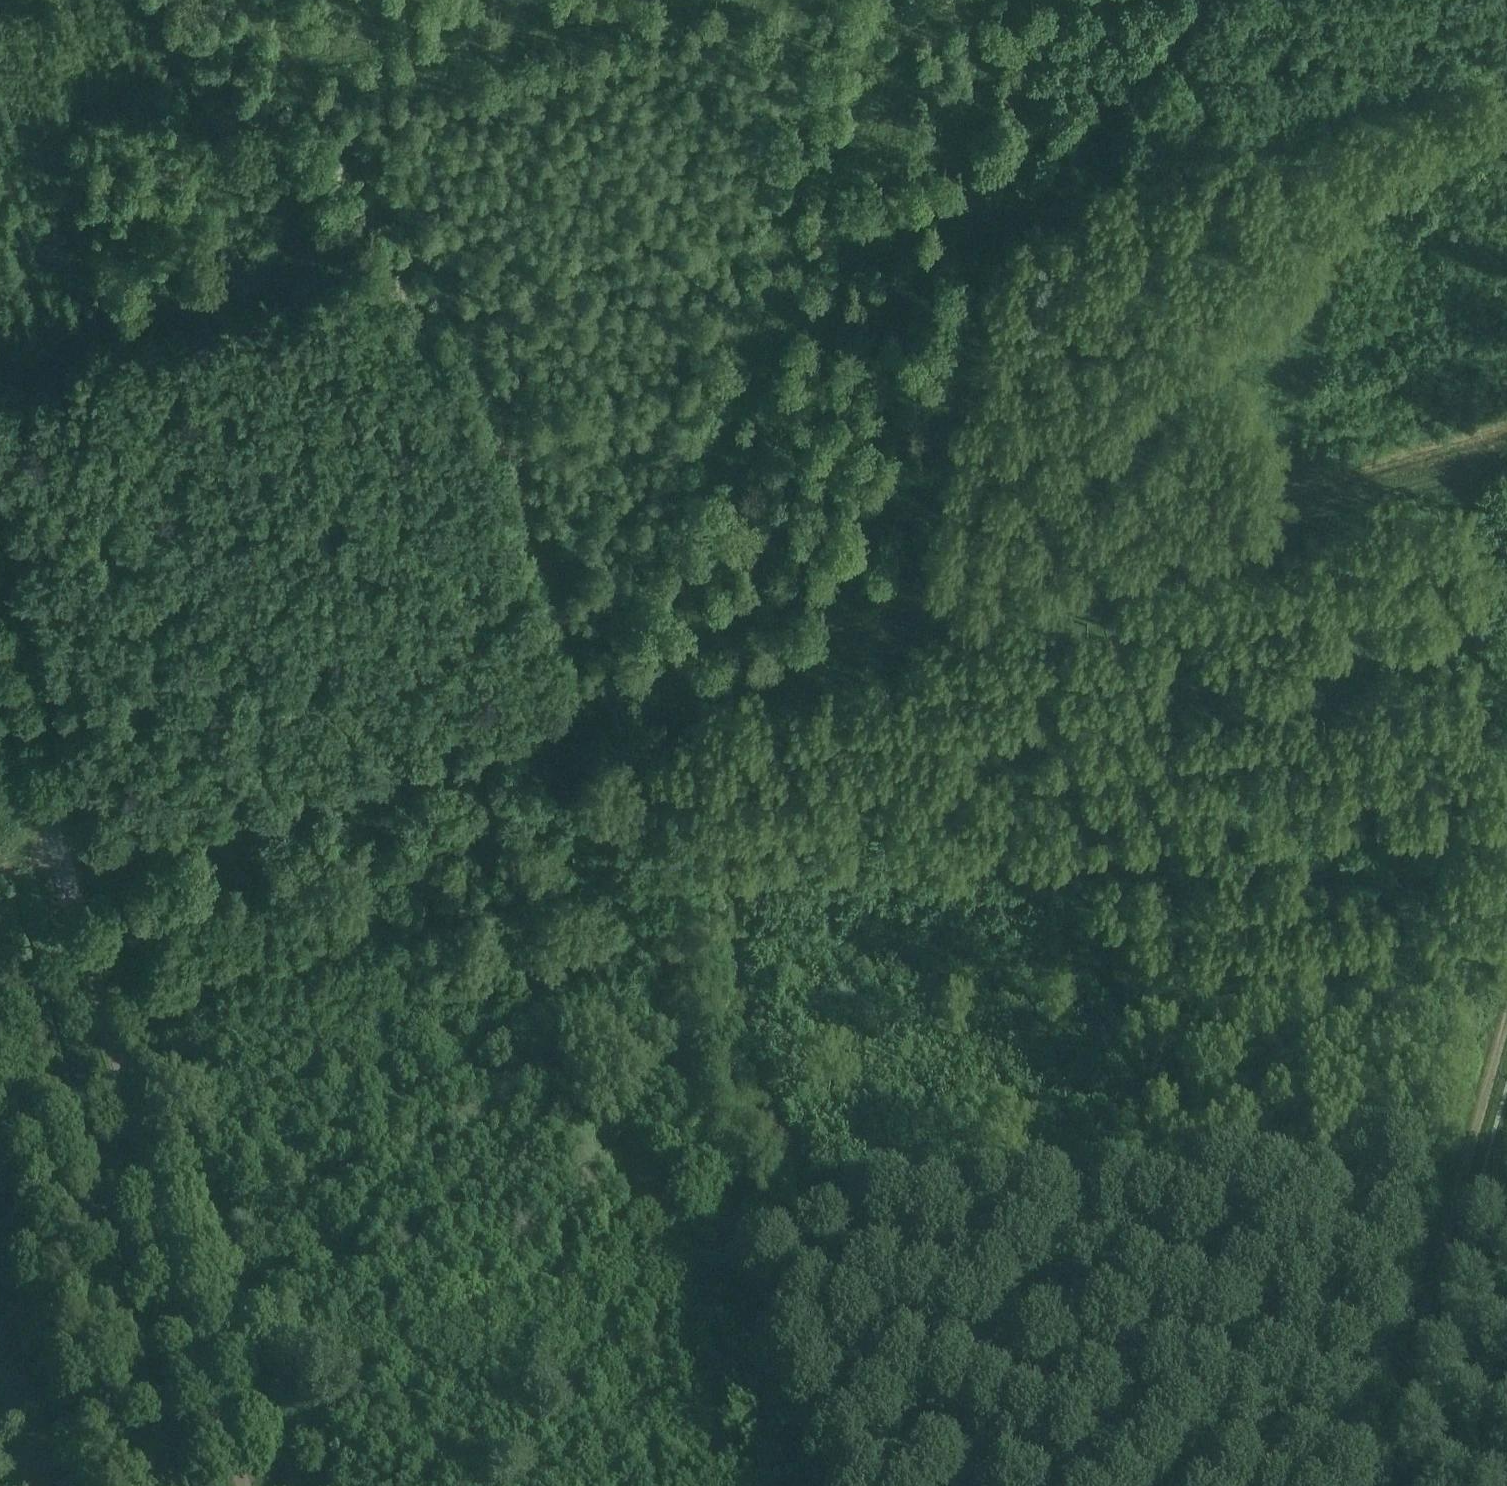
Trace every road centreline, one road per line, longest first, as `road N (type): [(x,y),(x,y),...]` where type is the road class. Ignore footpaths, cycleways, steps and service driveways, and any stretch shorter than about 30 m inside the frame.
road 1 (tertiary): [(247,1485),(0,626)]
road 2 (track): [(1390,1485),(1506,1063)]

